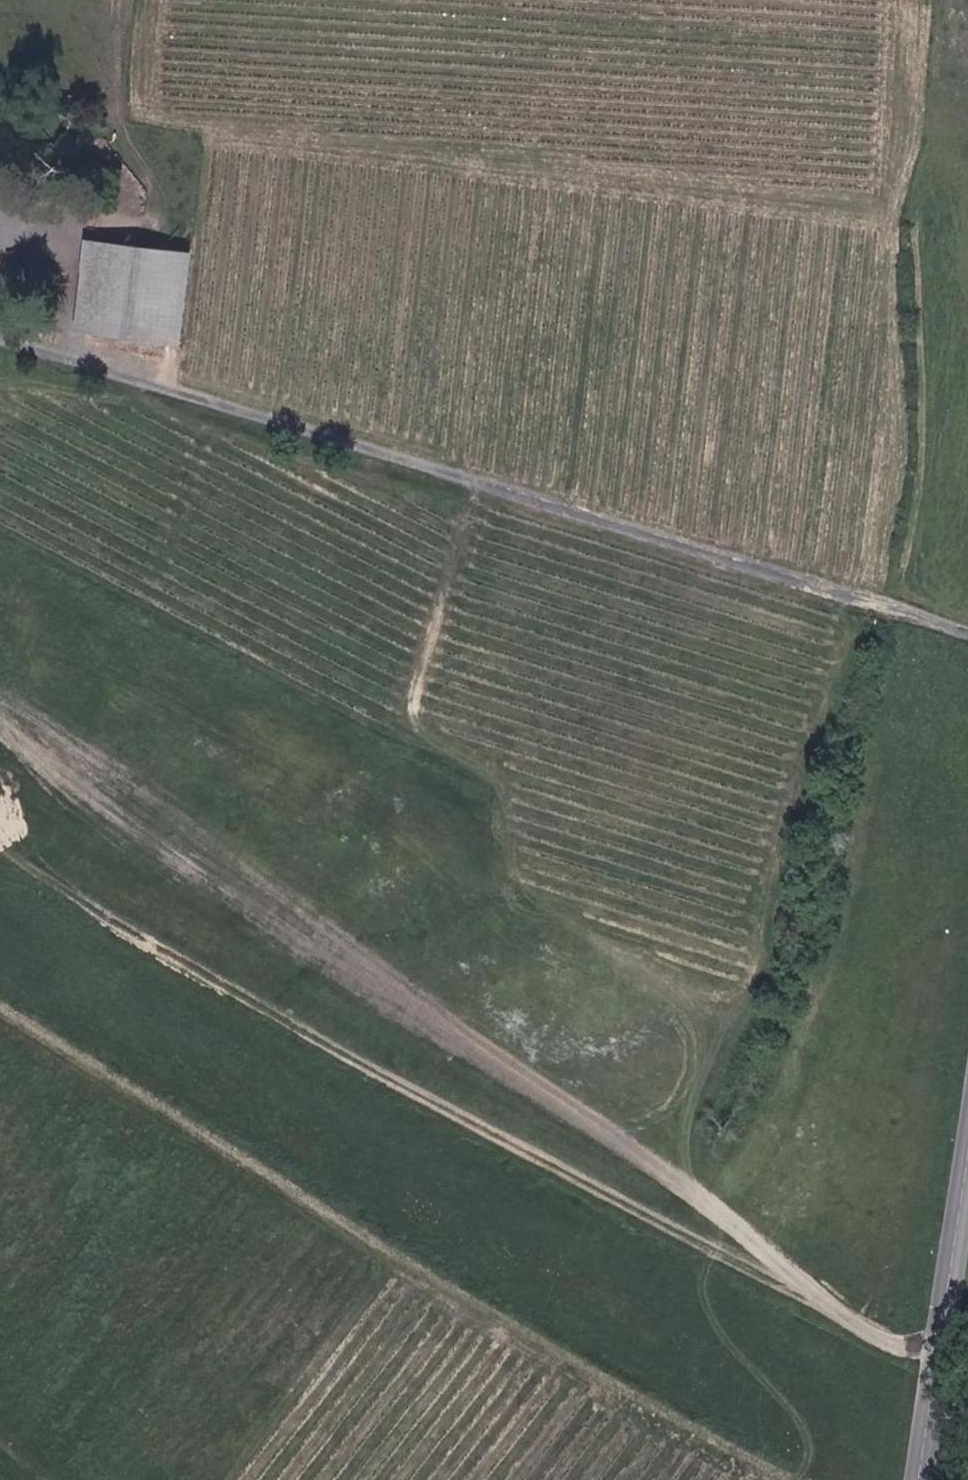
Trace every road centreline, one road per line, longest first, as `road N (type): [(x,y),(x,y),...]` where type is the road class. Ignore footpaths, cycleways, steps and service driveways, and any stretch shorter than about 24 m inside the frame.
road 1 (unclassified): [(0,337),(967,630)]
road 2 (secondary): [(922,1479),(967,1181)]
road 3 (track): [(872,1350),(796,1479)]

